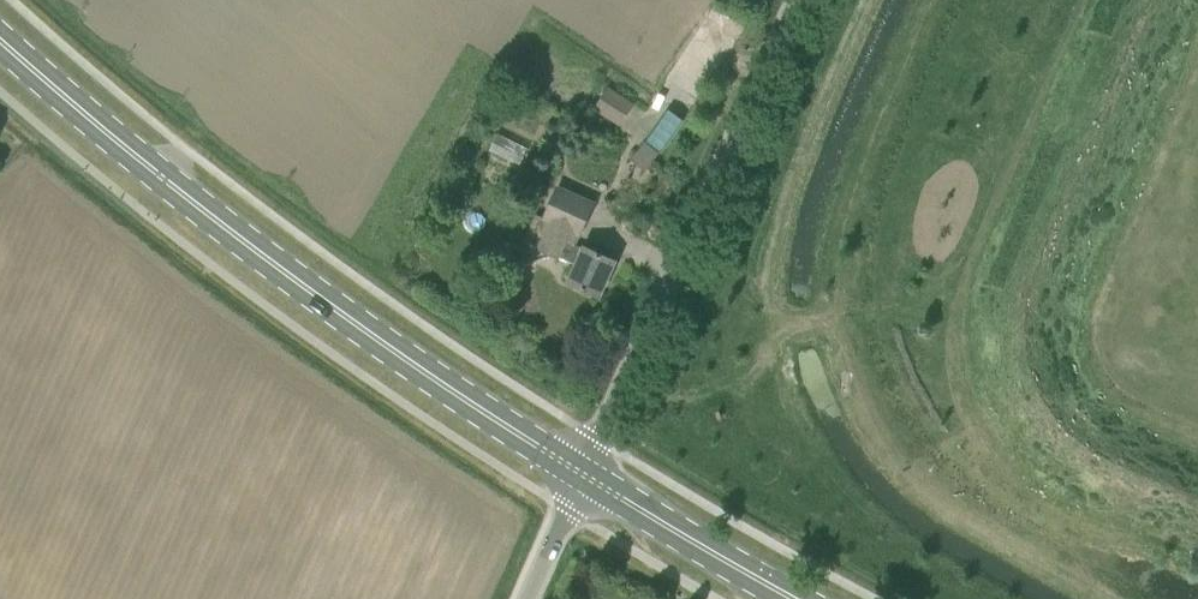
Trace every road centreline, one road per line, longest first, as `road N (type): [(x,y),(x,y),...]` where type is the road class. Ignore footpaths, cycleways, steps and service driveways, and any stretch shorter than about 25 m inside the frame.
road 1 (secondary): [(581,475),(420,371),(167,185),(0,37)]
road 2 (unclassified): [(581,475),(795,0)]
road 3 (secondary): [(788,598),(581,475)]
road 4 (unclassified): [(529,598),(581,475)]

